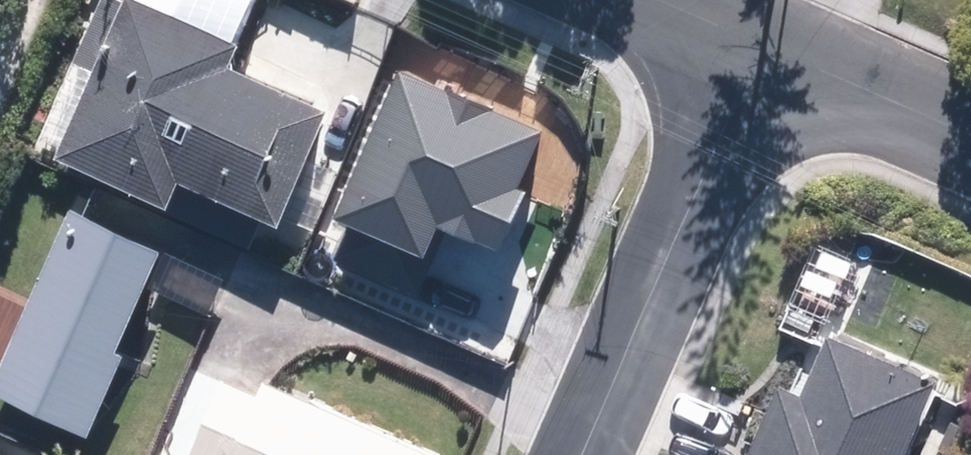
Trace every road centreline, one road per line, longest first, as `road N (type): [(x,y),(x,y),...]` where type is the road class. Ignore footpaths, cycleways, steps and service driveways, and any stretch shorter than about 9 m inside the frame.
road 1 (residential): [(581,454),(758,47)]
road 2 (residential): [(970,138),(758,47)]

